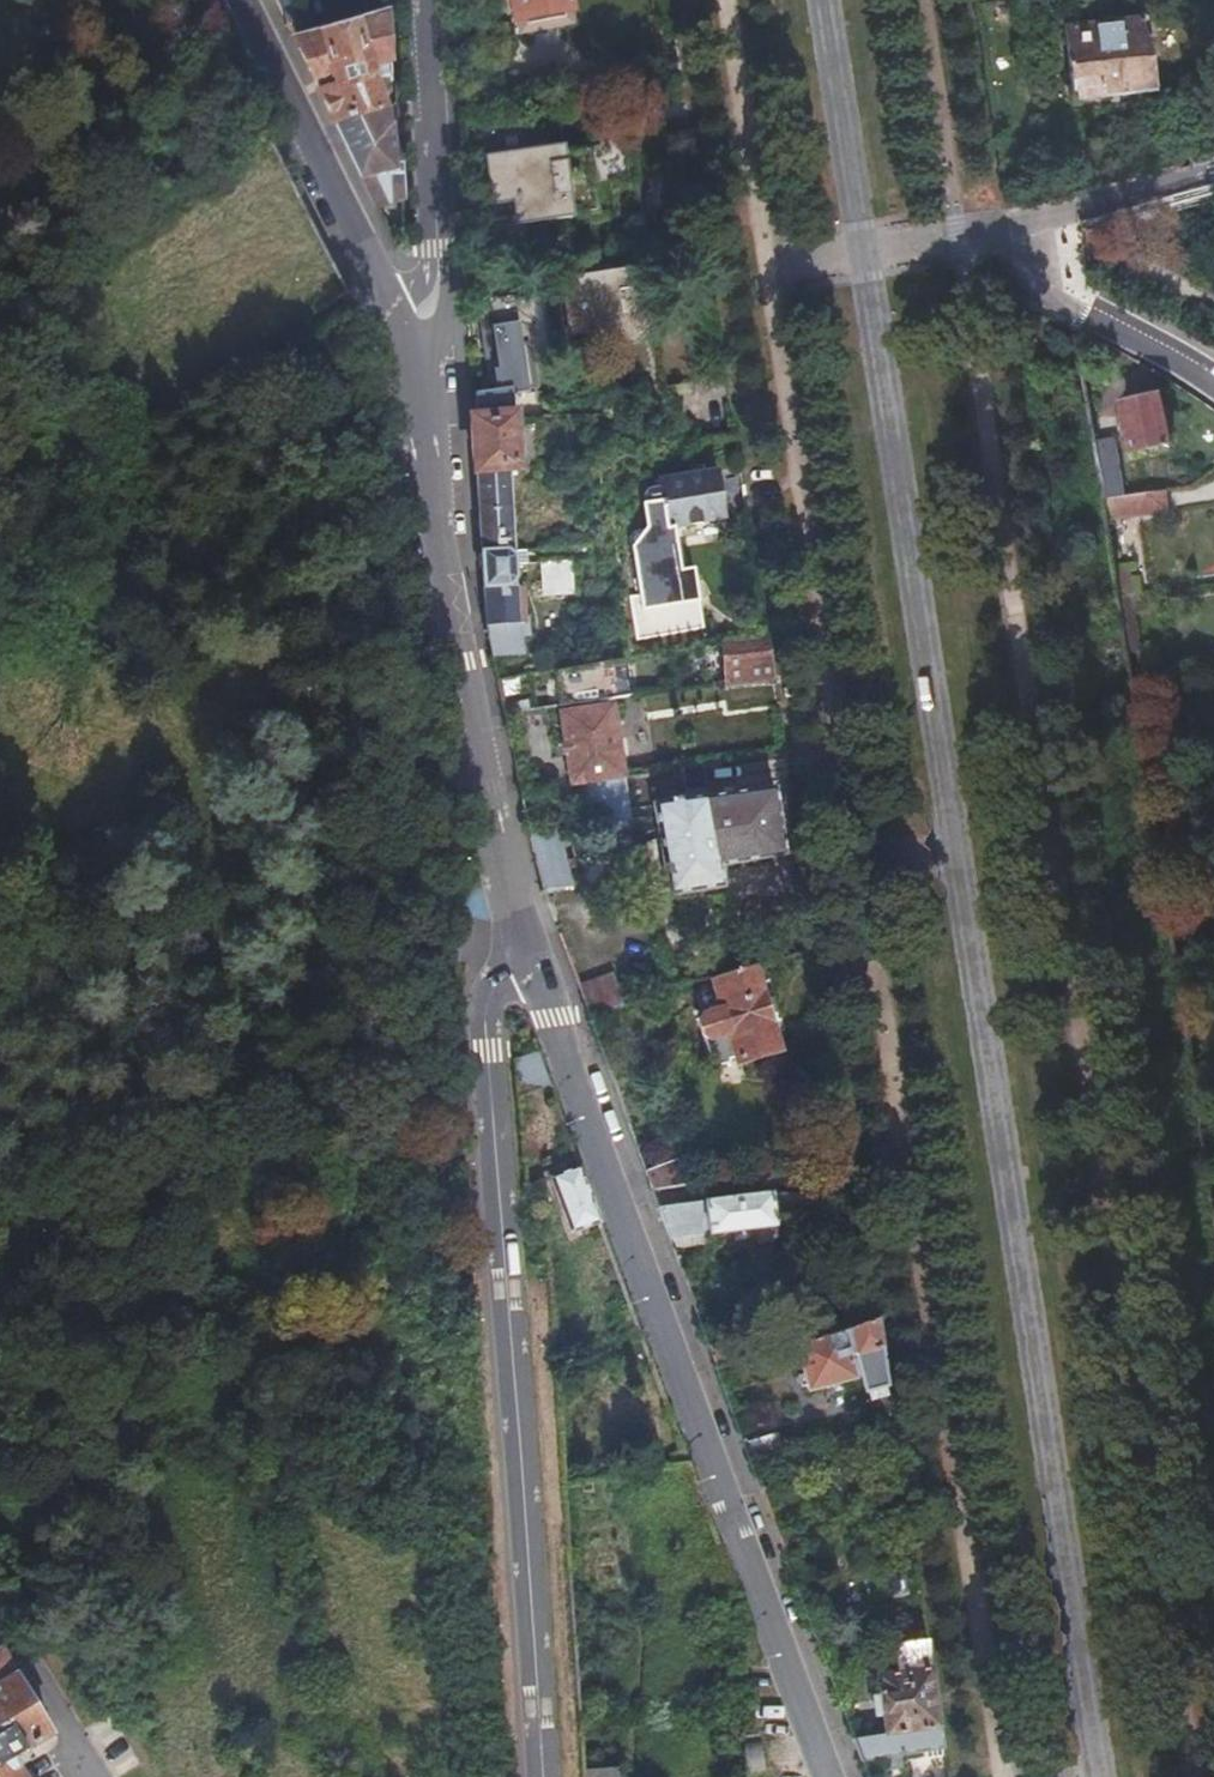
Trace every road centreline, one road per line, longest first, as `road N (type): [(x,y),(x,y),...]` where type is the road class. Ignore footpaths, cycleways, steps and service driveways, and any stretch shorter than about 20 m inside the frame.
road 1 (residential): [(865,258),(1100,1776)]
road 2 (residential): [(528,962),(830,1776)]
road 3 (unclassified): [(541,1776),(487,1010),(508,975),(528,962)]
road 4 (residential): [(399,328),(423,415),(460,662),(528,962)]
road 5 (residential): [(242,0),(399,328)]
road 6 (residential): [(399,328),(438,290),(422,0)]
road 7 (residential): [(958,241),(1213,381)]
road 8 (residential): [(1213,172),(958,241)]
road 9 (residential): [(824,0),(865,258)]
road 10 (track): [(90,1776),(63,1715),(0,1640)]

